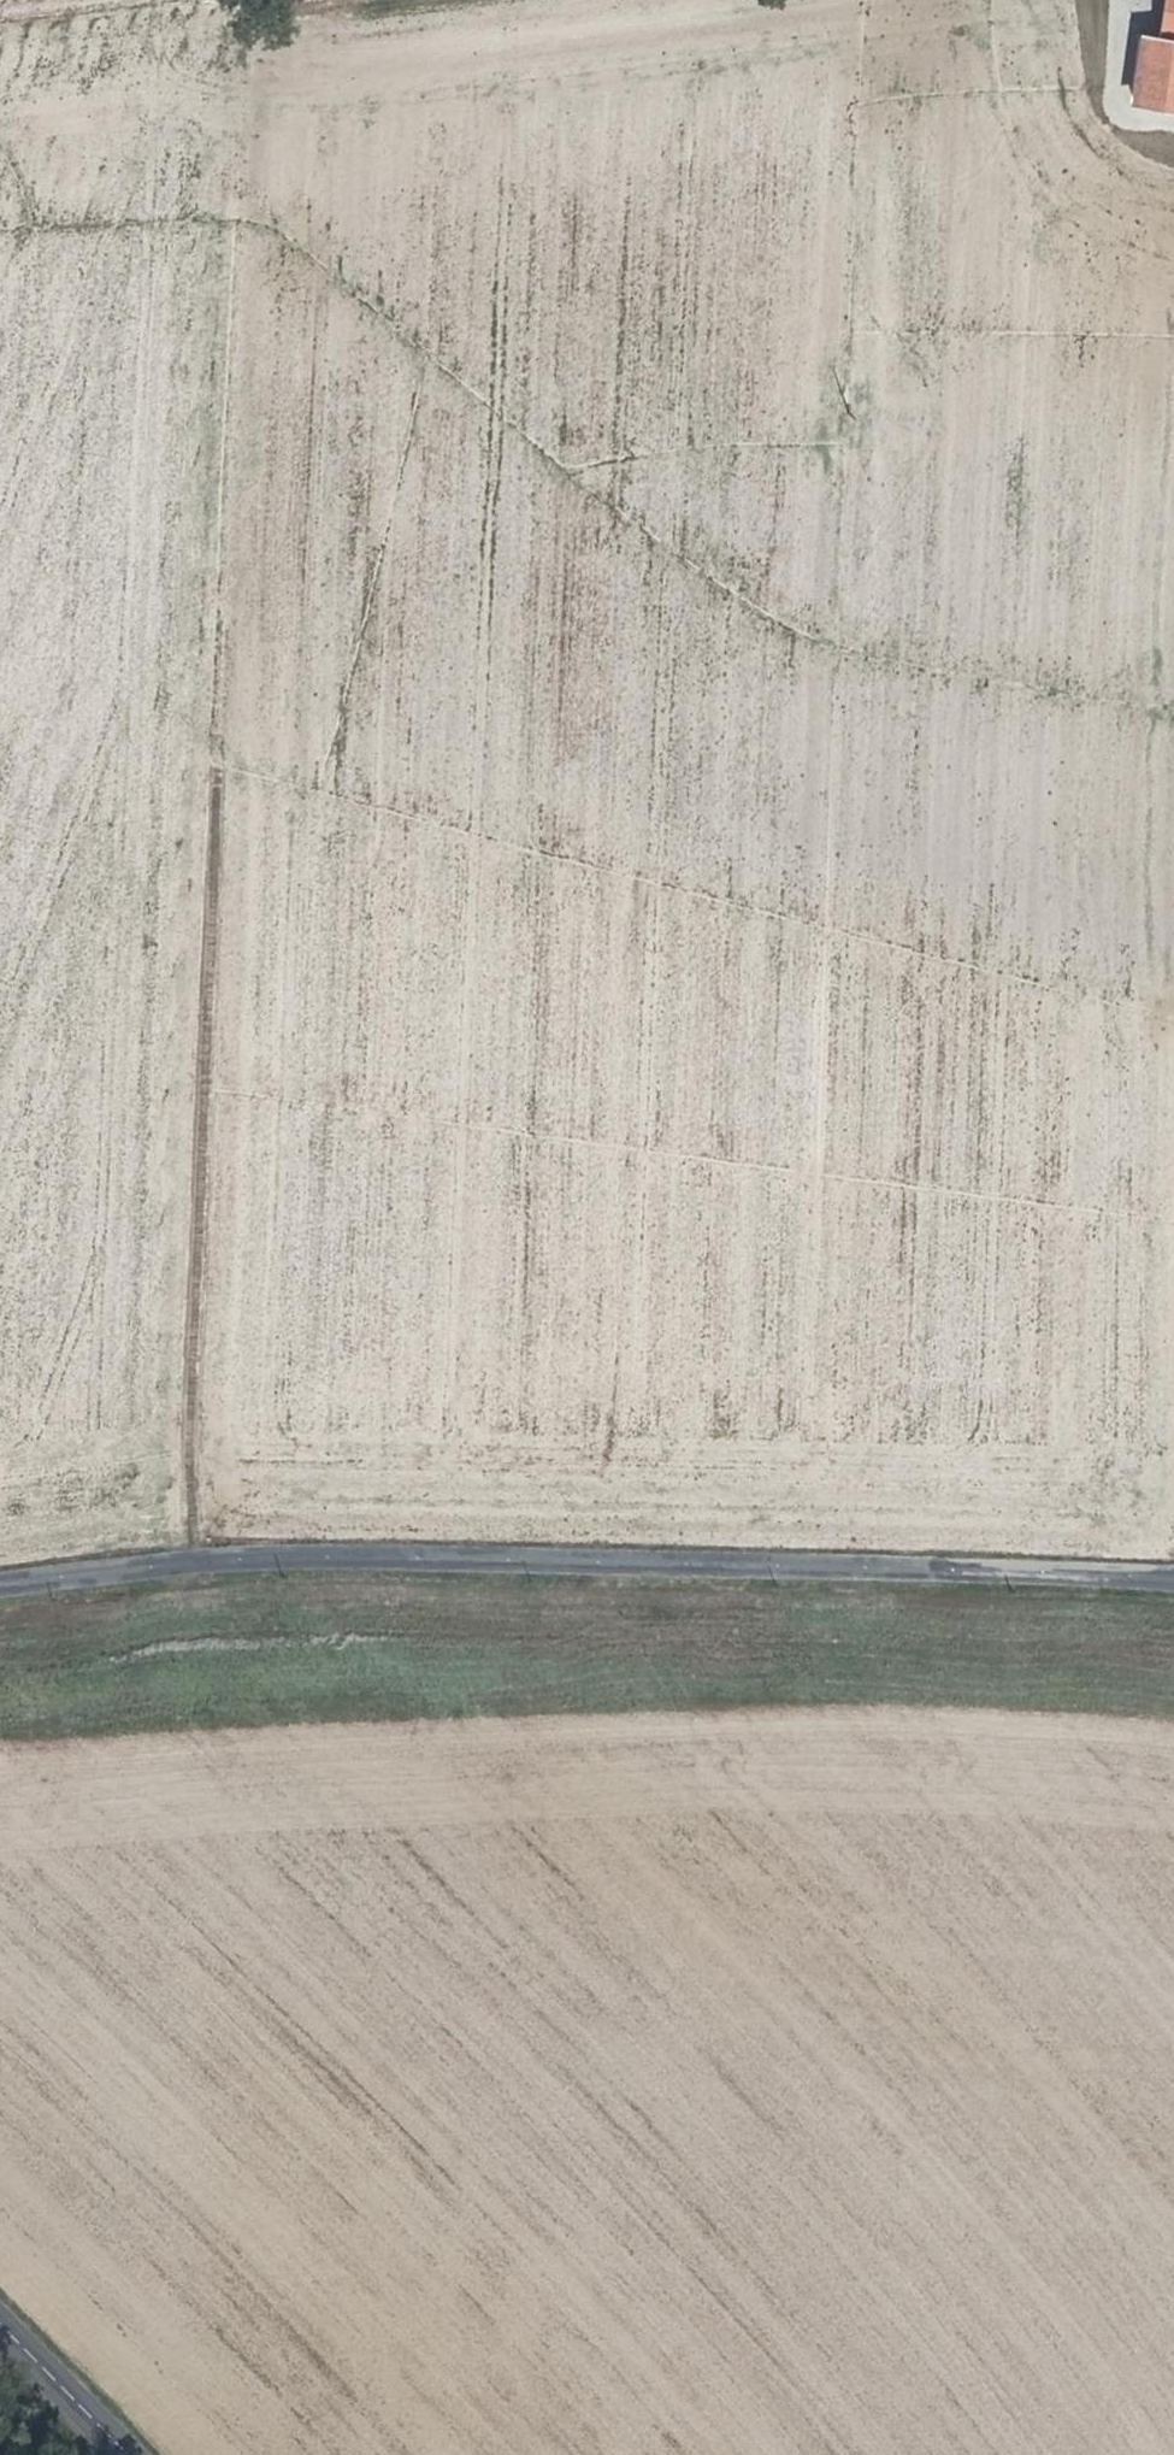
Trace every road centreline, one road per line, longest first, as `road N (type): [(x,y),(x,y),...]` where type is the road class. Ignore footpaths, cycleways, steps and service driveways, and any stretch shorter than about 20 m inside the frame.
road 1 (tertiary): [(1173,1586),(787,1568),(200,1560),(0,1586)]
road 2 (tertiary): [(116,2454),(0,2338)]

